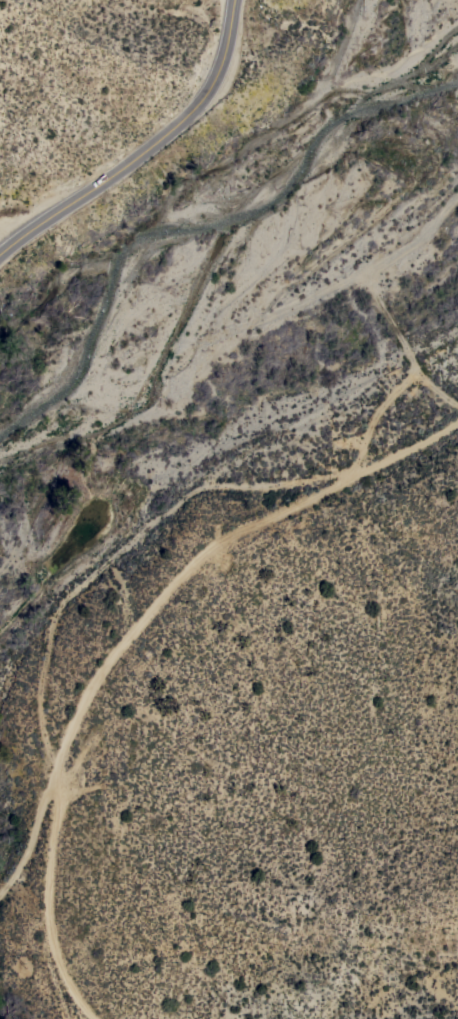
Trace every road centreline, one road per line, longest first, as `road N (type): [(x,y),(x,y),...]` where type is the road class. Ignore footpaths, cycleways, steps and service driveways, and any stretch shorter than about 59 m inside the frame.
road 1 (residential): [(96,1018),(59,956),(52,923),(66,753),(97,686),(221,547),(457,426)]
road 2 (secondary): [(0,262),(198,113),(225,66),(239,0)]
road 3 (track): [(66,753),(33,849),(0,904)]

